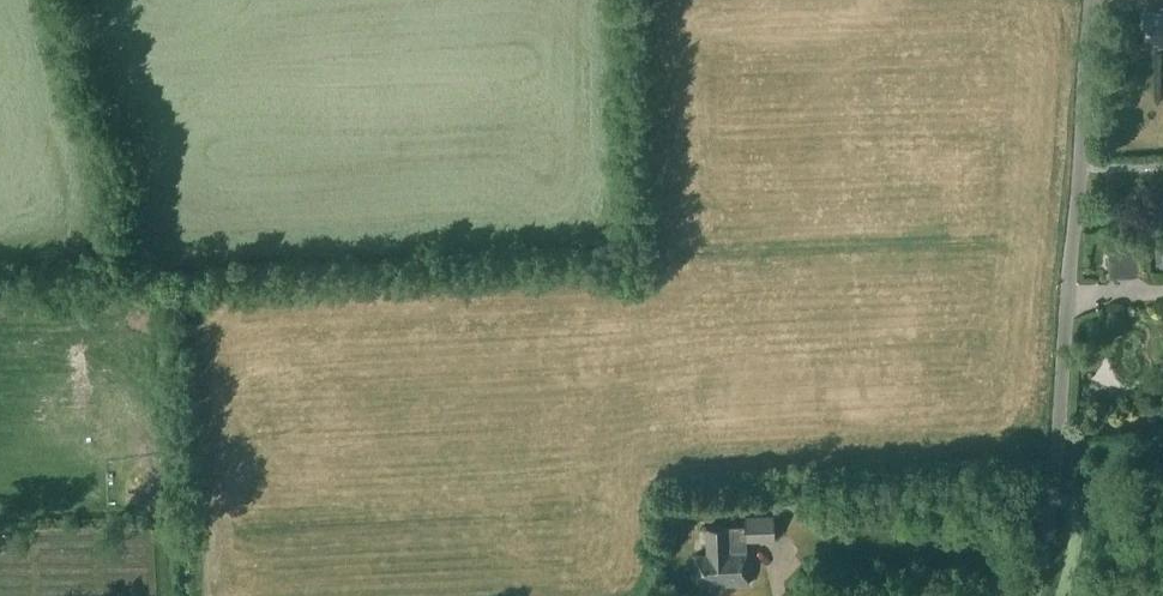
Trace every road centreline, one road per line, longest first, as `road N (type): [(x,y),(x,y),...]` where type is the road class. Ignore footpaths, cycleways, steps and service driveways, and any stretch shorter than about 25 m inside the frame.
road 1 (unclassified): [(1033,595),(1054,476),(1098,0)]

